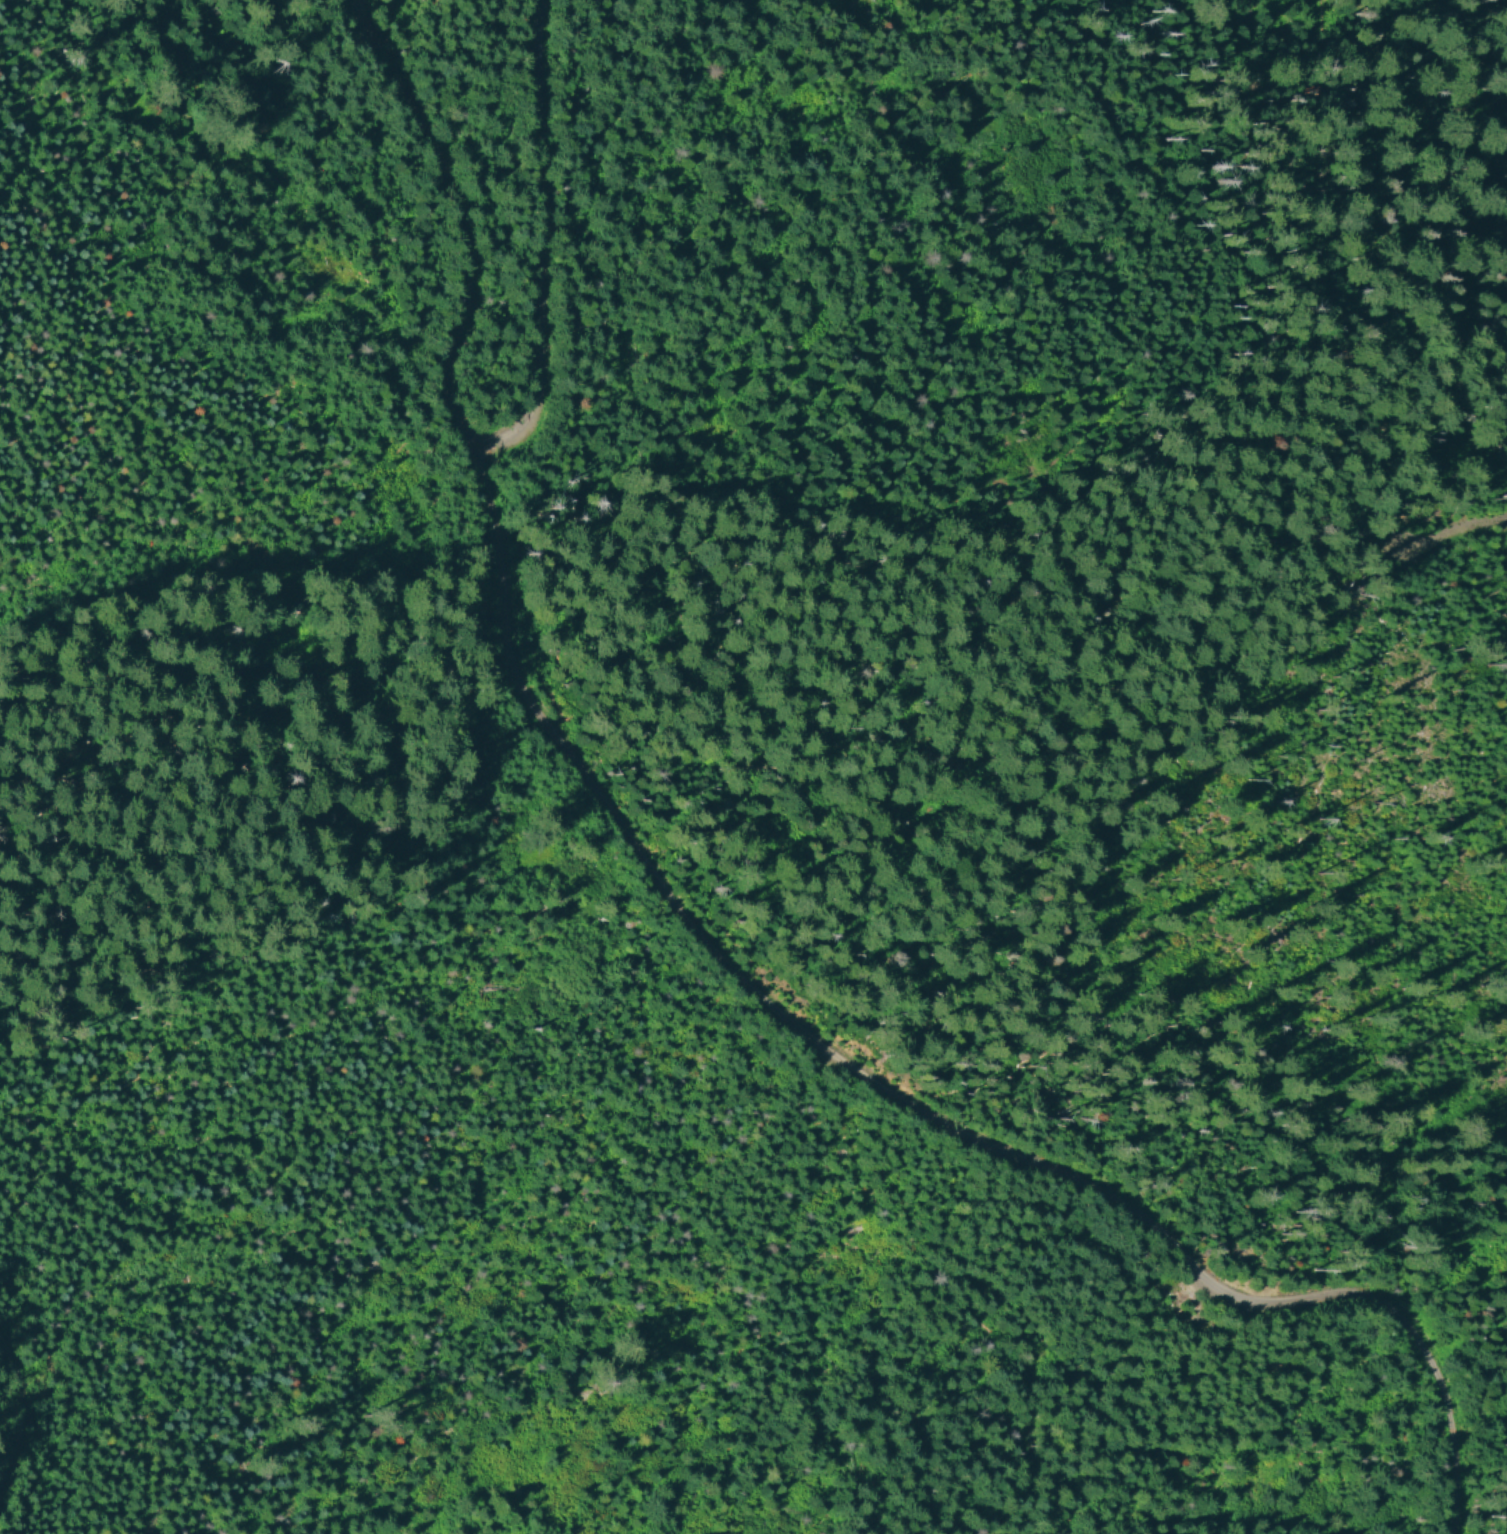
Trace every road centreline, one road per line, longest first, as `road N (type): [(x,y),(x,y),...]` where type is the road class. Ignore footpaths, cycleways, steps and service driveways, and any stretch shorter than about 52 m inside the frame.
road 1 (residential): [(475,452),(516,651),(538,707),(691,923),(809,1037),(870,1081),(933,1119),(1146,1217),(1224,1293),(1280,1301),(1361,1295),(1390,1310),(1423,1348),(1458,1431),(1457,1533)]
road 2 (track): [(351,0),(463,199),(473,266),(447,384),(452,412),(475,452)]
road 3 (residential): [(554,0),(545,60),(545,354),(533,401),(515,427),(475,452)]
road 4 (track): [(0,1497),(19,1426),(15,1376),(0,1338)]

